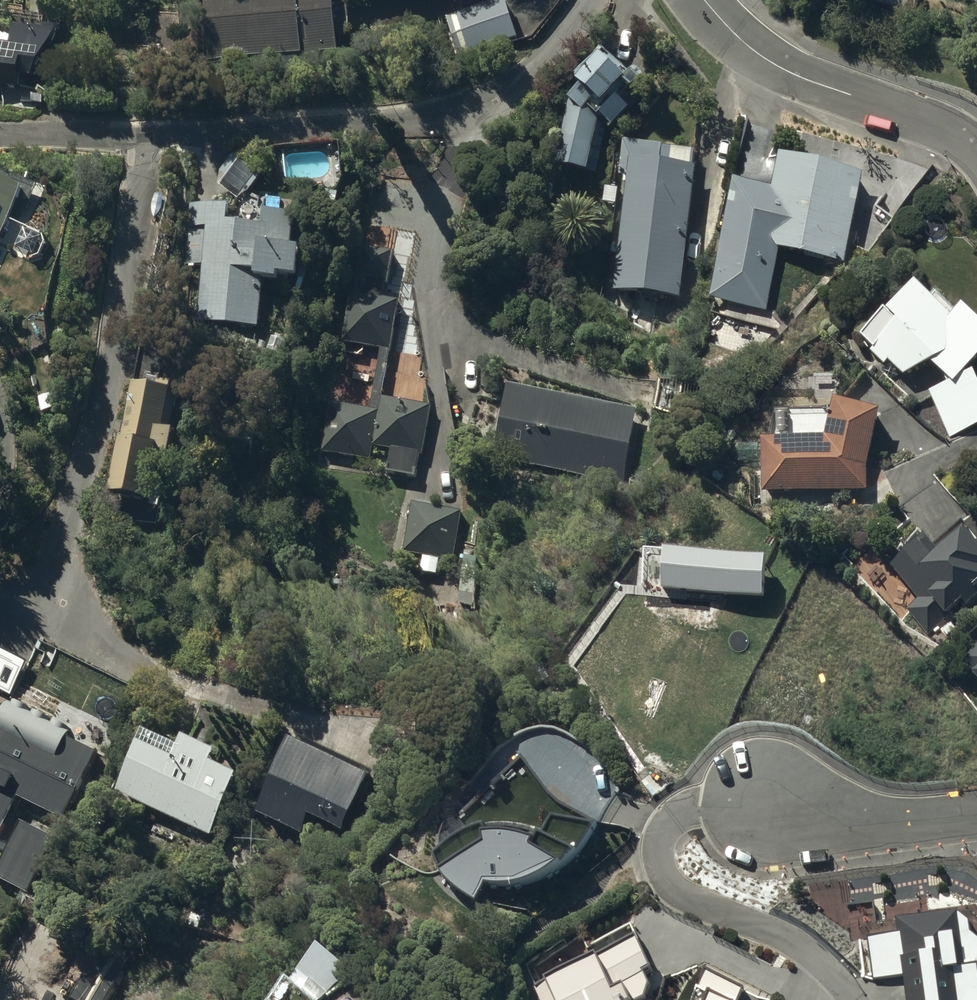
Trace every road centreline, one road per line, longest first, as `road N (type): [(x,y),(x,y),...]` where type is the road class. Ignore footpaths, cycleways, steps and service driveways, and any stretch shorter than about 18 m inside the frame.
road 1 (residential): [(51,619),(147,140),(485,110),(595,0)]
road 2 (residential): [(704,0),(802,74),(958,137),(976,158)]
road 3 (residential): [(976,809),(870,818),(768,799)]

